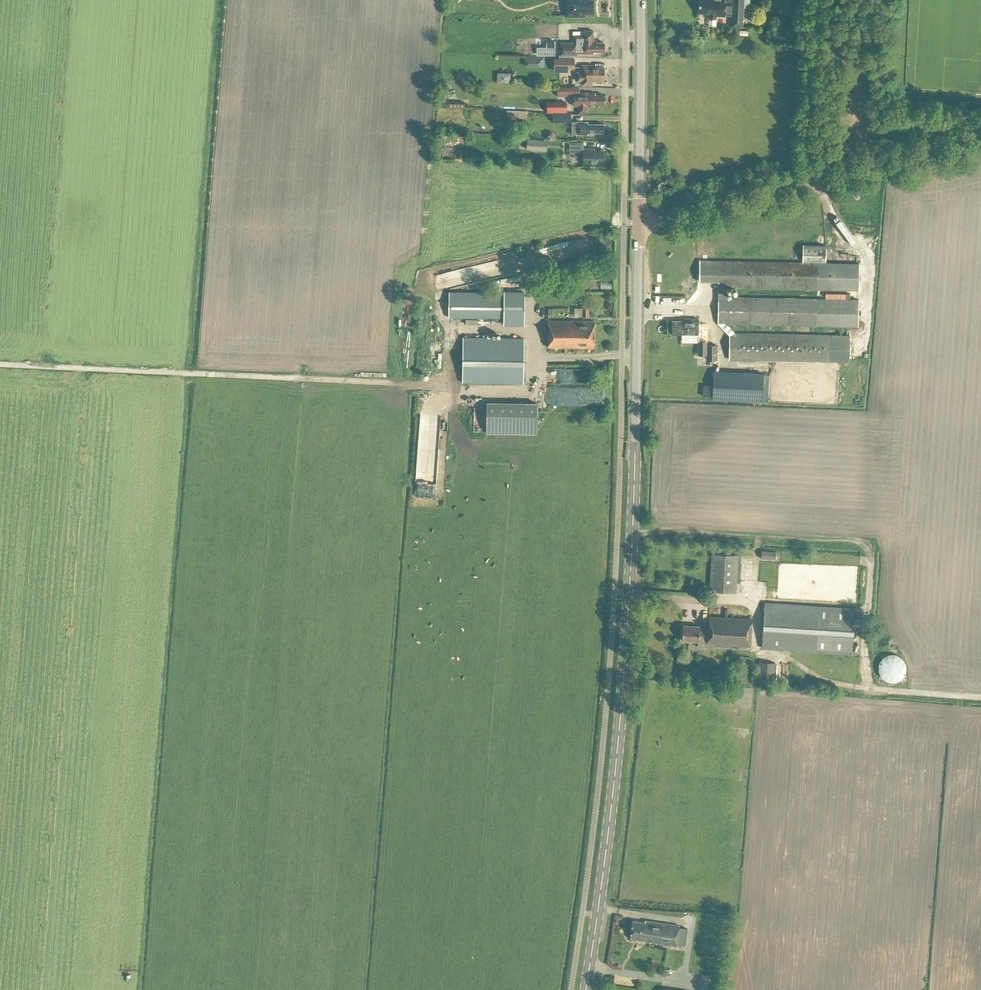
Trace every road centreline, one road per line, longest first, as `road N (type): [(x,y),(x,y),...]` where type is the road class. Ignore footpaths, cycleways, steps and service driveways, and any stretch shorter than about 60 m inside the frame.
road 1 (secondary): [(585,989),(627,627),(638,223)]
road 2 (unclassified): [(638,223),(980,143)]
road 3 (secondary): [(638,223),(641,0)]

